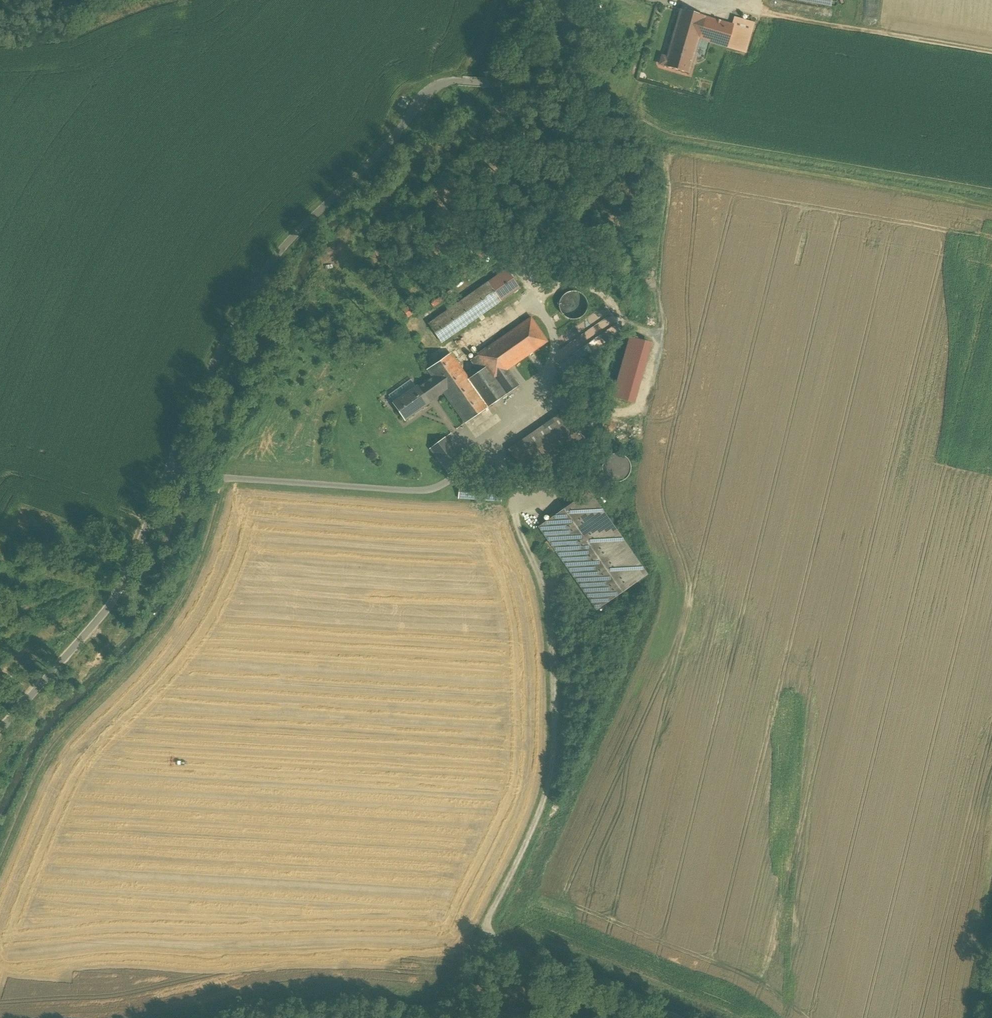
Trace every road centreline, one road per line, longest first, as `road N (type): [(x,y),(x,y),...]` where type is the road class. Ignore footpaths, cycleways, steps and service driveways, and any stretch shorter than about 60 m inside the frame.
road 1 (unclassified): [(586,0),(539,82),(437,87),(275,261),(169,469)]
road 2 (track): [(486,933),(547,787),(556,717),(546,583),(519,526),(511,476),(491,445)]
road 3 (track): [(221,477),(434,489),(542,405),(554,334),(529,304)]
road 4 (unclassified): [(169,469),(122,589),(0,731)]
road 5 (track): [(750,13),(991,53)]
road 6 (track): [(122,589),(160,557),(196,474)]

